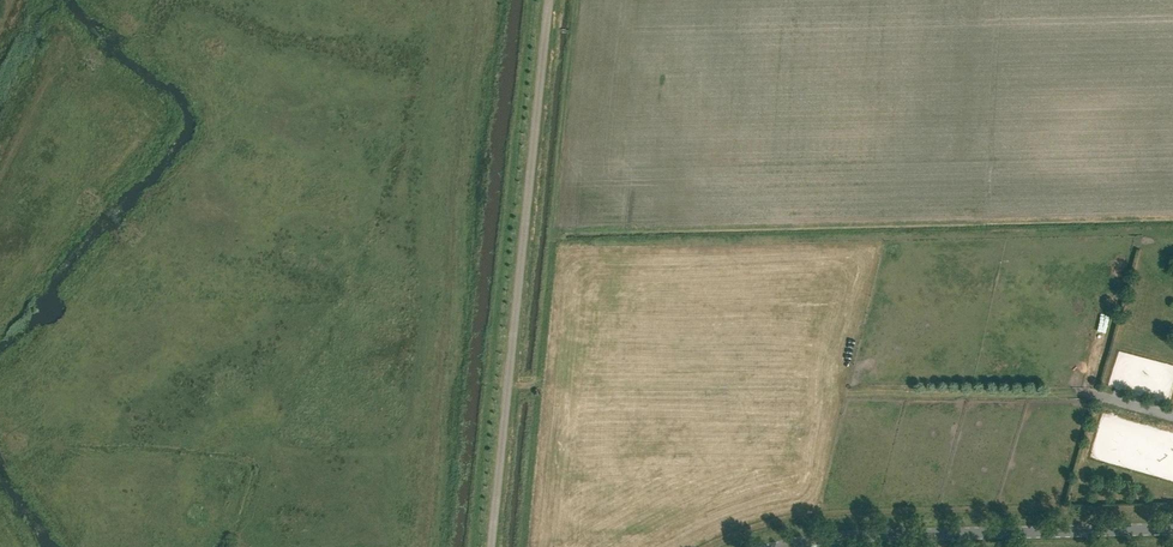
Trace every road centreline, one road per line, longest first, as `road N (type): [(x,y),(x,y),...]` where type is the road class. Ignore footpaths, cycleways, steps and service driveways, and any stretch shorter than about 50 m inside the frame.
road 1 (unclassified): [(490,546),(549,0)]
road 2 (tertiary): [(783,546),(853,537),(1172,530)]

